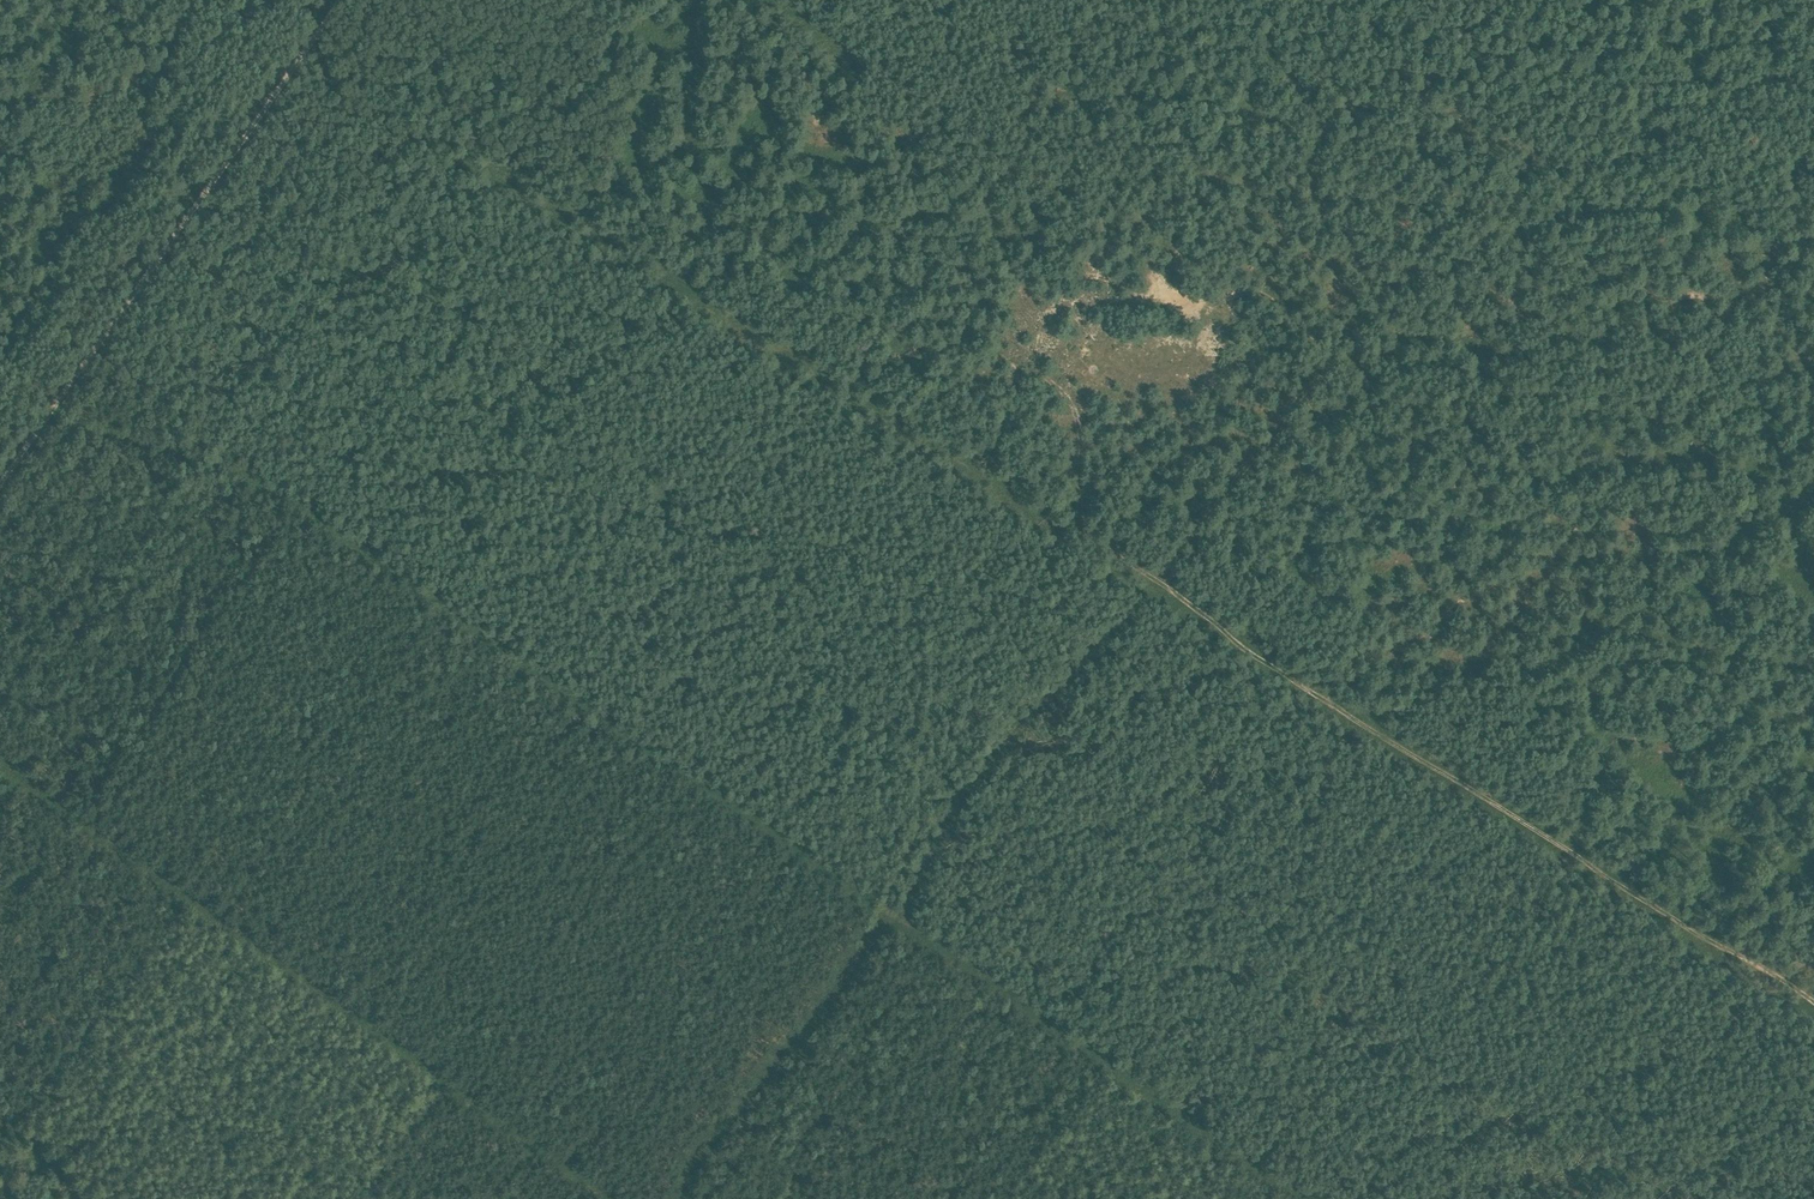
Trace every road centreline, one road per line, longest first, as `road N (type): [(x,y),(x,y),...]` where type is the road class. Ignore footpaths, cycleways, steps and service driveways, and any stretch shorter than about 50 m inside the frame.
road 1 (track): [(1813,1005),(1273,667),(1108,550),(1081,520),(1080,426),(1041,371),(1038,327),(1067,283),(1107,278),(1135,290)]
road 2 (track): [(0,477),(338,0)]

